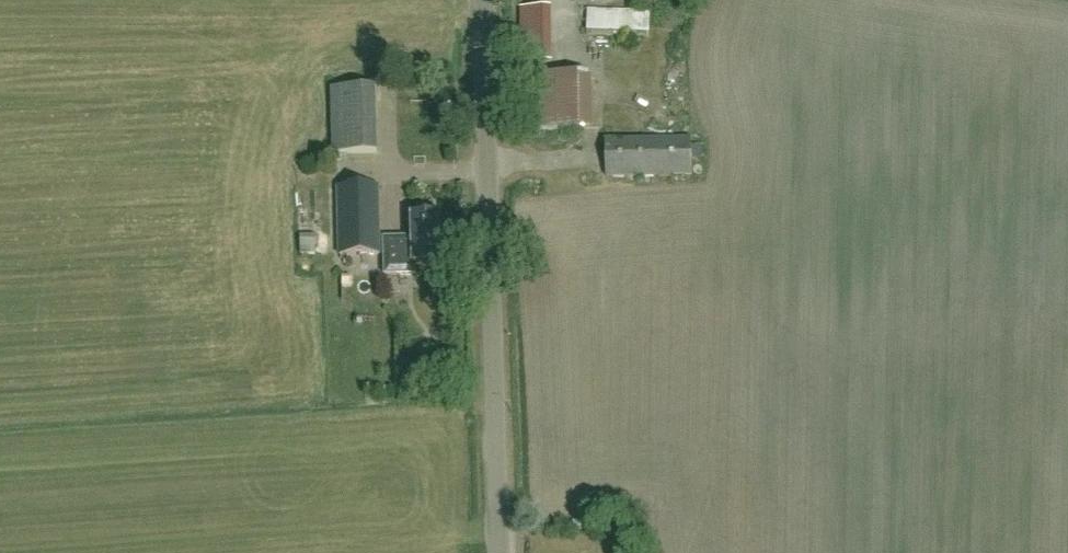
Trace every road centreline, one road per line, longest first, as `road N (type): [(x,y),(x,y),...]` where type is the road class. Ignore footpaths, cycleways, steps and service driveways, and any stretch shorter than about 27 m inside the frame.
road 1 (unclassified): [(499,552),(482,0)]

